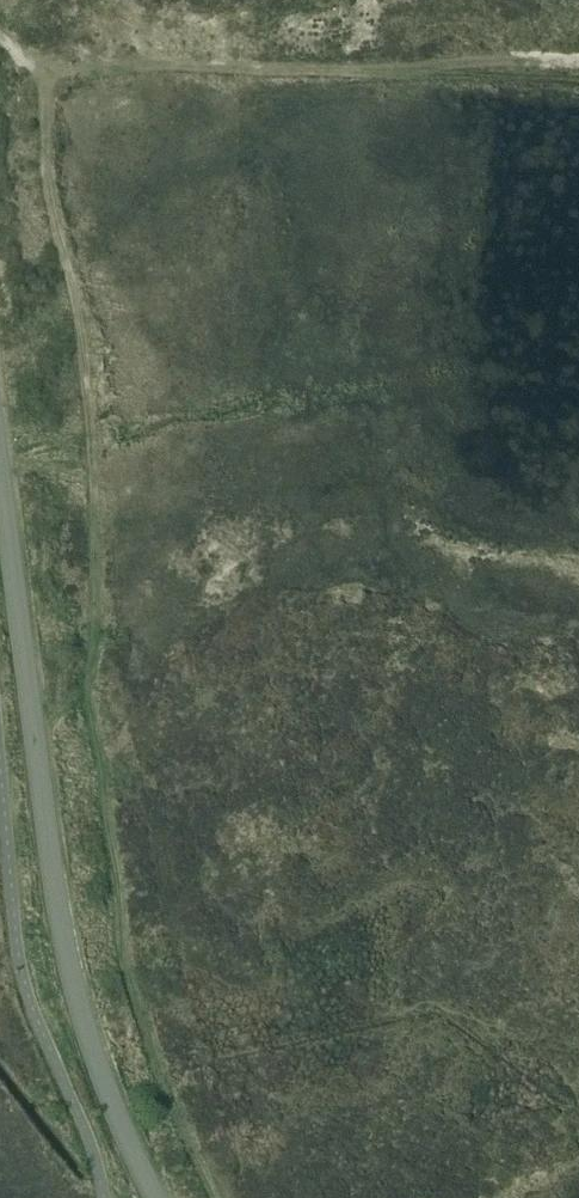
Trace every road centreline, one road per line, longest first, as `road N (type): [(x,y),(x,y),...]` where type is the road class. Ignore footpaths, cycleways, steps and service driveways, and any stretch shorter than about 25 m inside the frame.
road 1 (track): [(42,71),(51,219),(84,358),(95,537),(88,708),(119,885),(119,939),(149,1040),(213,1197)]
road 2 (tertiary): [(155,1197),(102,1078),(65,950),(0,482)]
road 3 (track): [(0,39),(42,71),(144,67),(578,79)]

